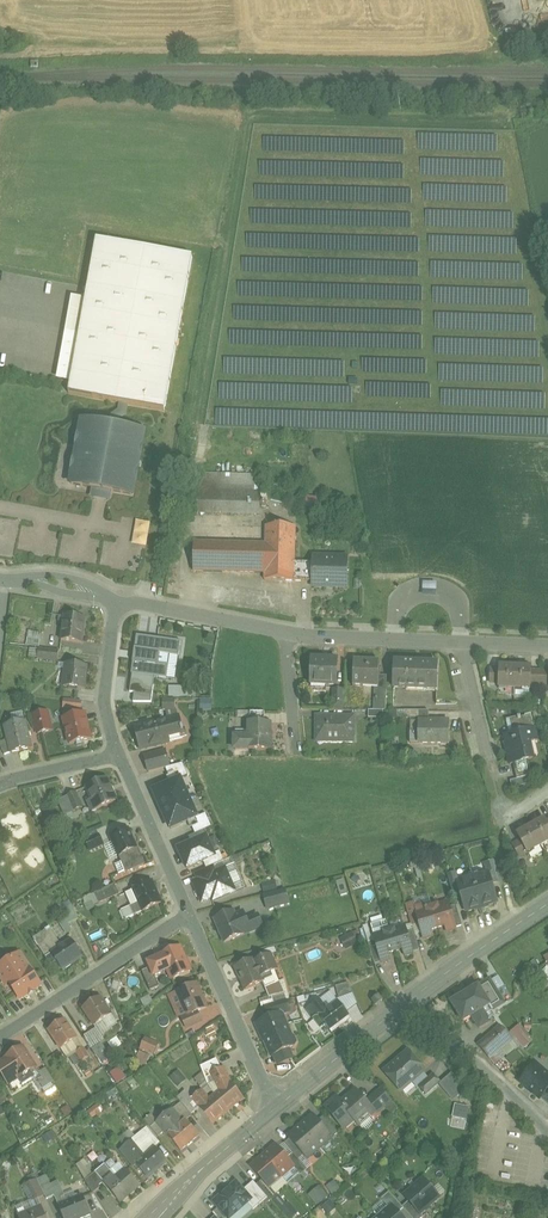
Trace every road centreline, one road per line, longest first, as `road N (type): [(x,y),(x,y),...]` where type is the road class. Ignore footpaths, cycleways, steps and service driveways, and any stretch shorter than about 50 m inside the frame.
road 1 (residential): [(194,915),(0,1036)]
road 2 (residential): [(280,1105),(194,915)]
road 3 (residential): [(547,1130),(413,1001)]
road 4 (residential): [(194,915),(119,753)]
road 5 (residential): [(287,632),(461,642)]
road 6 (residential): [(118,598),(287,632)]
road 7 (tertiary): [(280,1105),(413,1001)]
road 8 (tertiary): [(413,1001),(547,907)]
road 9 (residential): [(119,753),(103,704),(118,598)]
road 10 (residential): [(489,764),(461,642)]
road 11 (residential): [(0,784),(119,753)]

